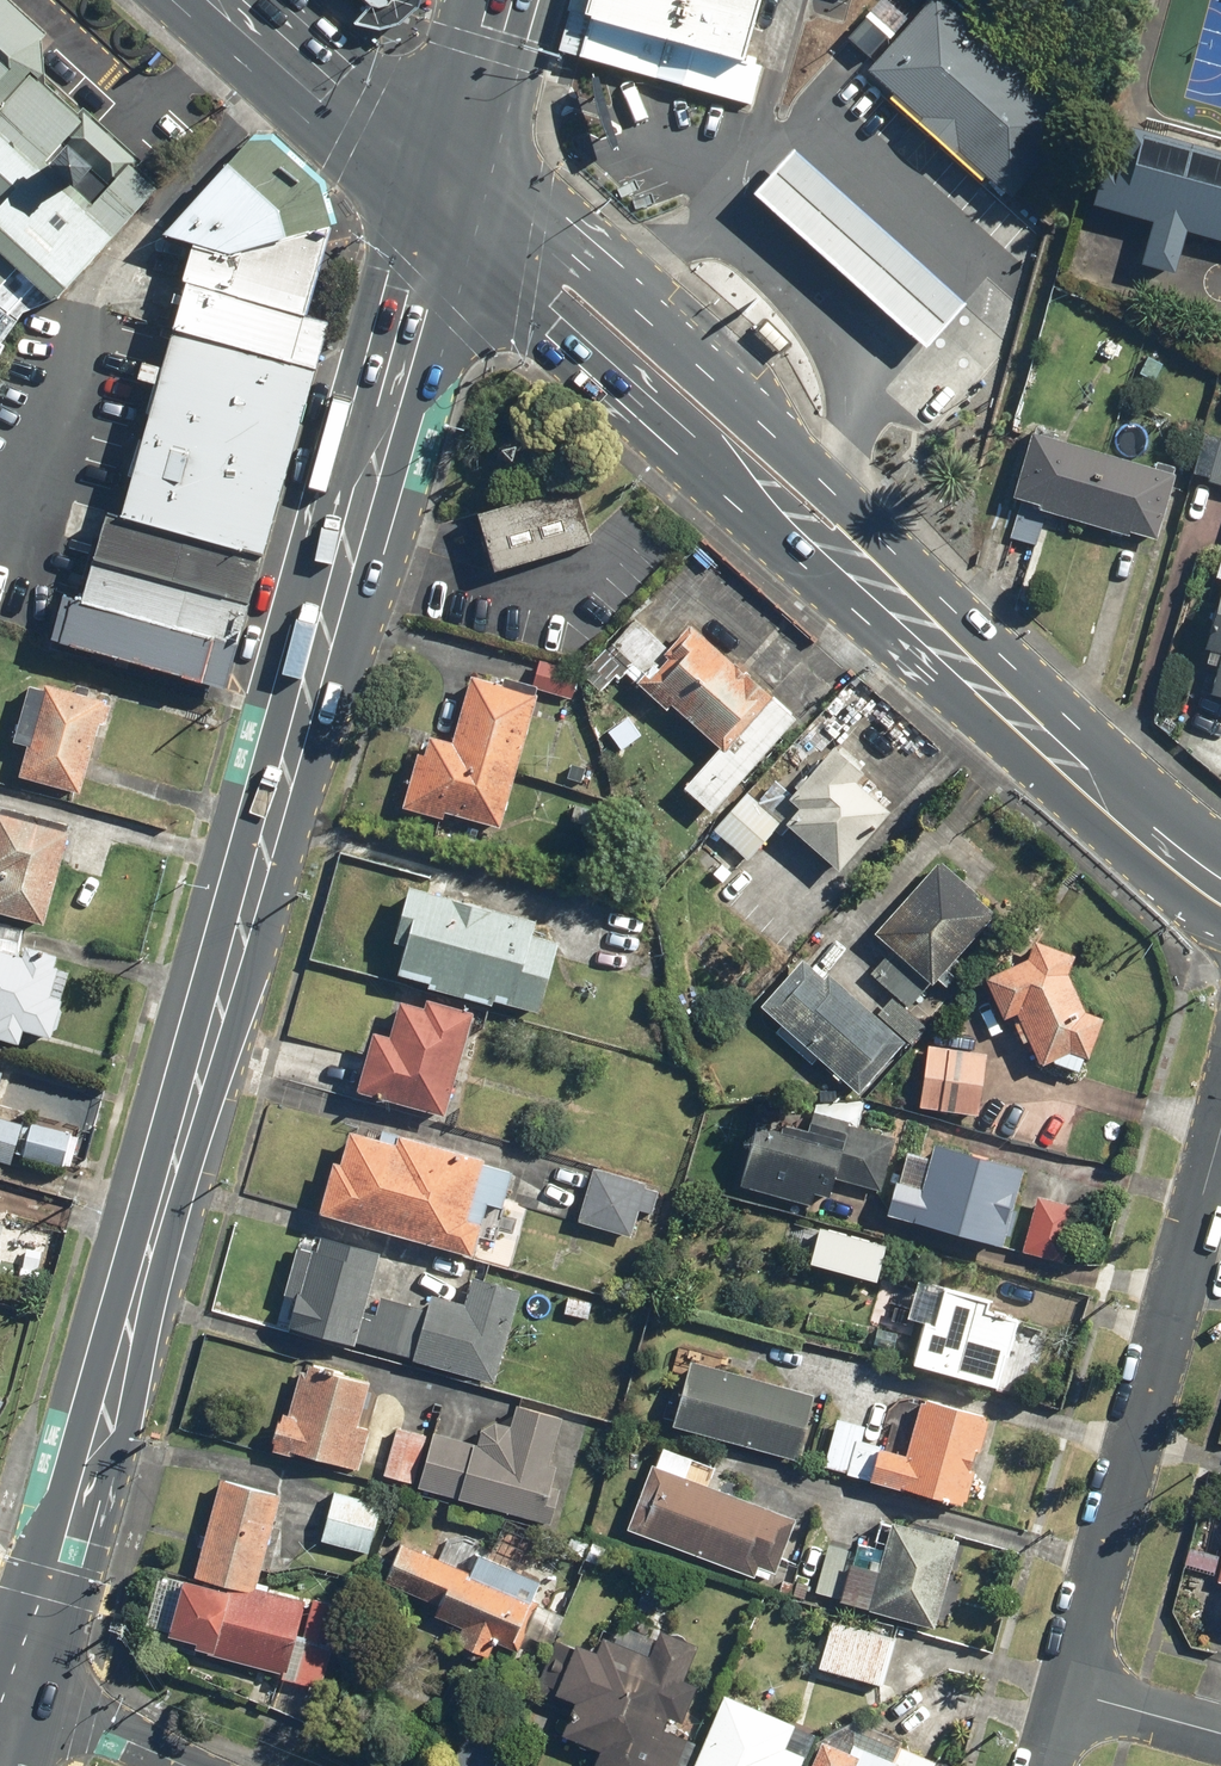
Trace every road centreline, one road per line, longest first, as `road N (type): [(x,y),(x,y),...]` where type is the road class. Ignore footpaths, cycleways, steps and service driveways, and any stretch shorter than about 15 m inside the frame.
road 1 (primary): [(447,195),(388,440),(22,1693)]
road 2 (primary): [(447,195),(635,302),(747,398),(812,461),(884,588)]
road 3 (primary): [(884,588),(752,518),(634,417),(545,335),(447,195)]
road 4 (residential): [(1065,1691),(1220,1120)]
road 5 (primary): [(1220,891),(884,588)]
road 6 (primary): [(447,195),(231,0)]
road 7 (primary): [(499,0),(447,195)]
road 8 (residential): [(22,1693),(186,1765)]
road 9 (residential): [(1220,1735),(1065,1691)]

